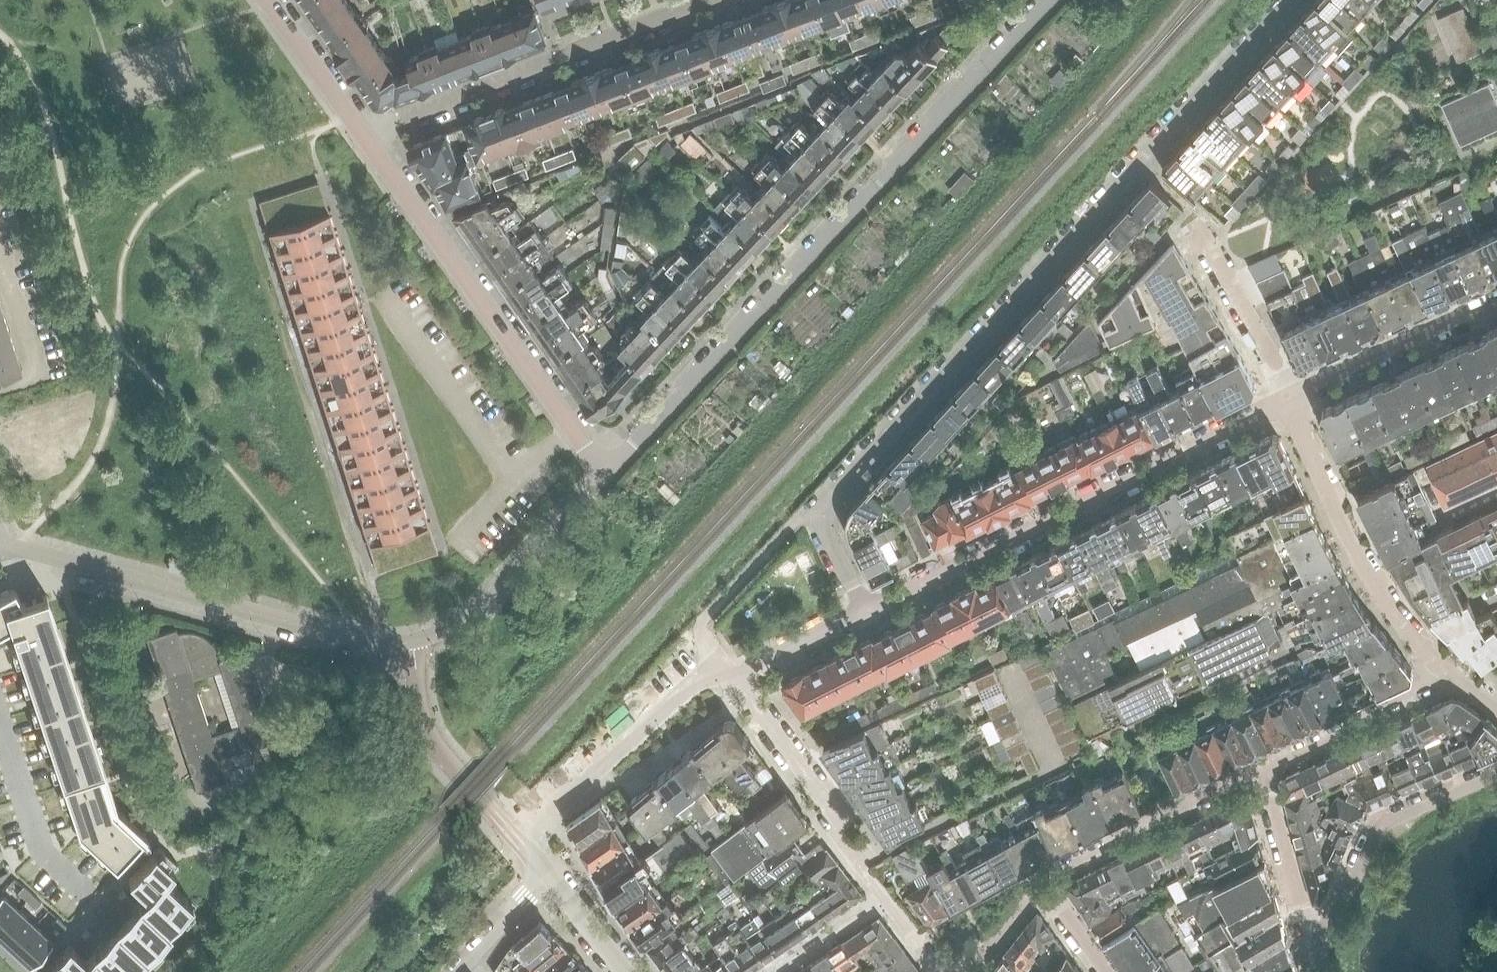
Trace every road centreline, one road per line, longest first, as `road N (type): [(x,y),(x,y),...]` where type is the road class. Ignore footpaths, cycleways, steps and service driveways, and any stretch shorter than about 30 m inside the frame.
road 1 (residential): [(1286,0),(813,506),(863,612)]
road 2 (residential): [(0,547),(346,640),(413,646),(480,610),(605,477)]
road 3 (residential): [(605,477),(1046,0)]
road 4 (residential): [(863,612),(1286,398)]
road 5 (residential): [(605,477),(361,136)]
road 6 (residential): [(361,136),(704,0)]
road 7 (residential): [(1286,398),(1349,544),(1403,626),(1446,671)]
road 8 (residential): [(547,873),(517,841),(717,660)]
road 9 (residential): [(1496,773),(1387,818),(1311,953)]
road 10 (residential): [(882,896),(736,676)]
road 11 (residential): [(1260,772),(1041,886)]
road 12 (residential): [(1286,398),(1496,301)]
road 13 (residential): [(1446,671),(1260,772)]
road 14 (residential): [(1197,228),(1286,398)]
road 15 (residential): [(1260,772),(1311,953)]
road 16 (residential): [(361,136),(264,0)]
road 17 (residential): [(736,676),(863,612)]
road 18 (residential): [(882,896),(771,971)]
road 19 (residential): [(547,873),(460,971)]
road 20 (residential): [(625,971),(547,873)]

